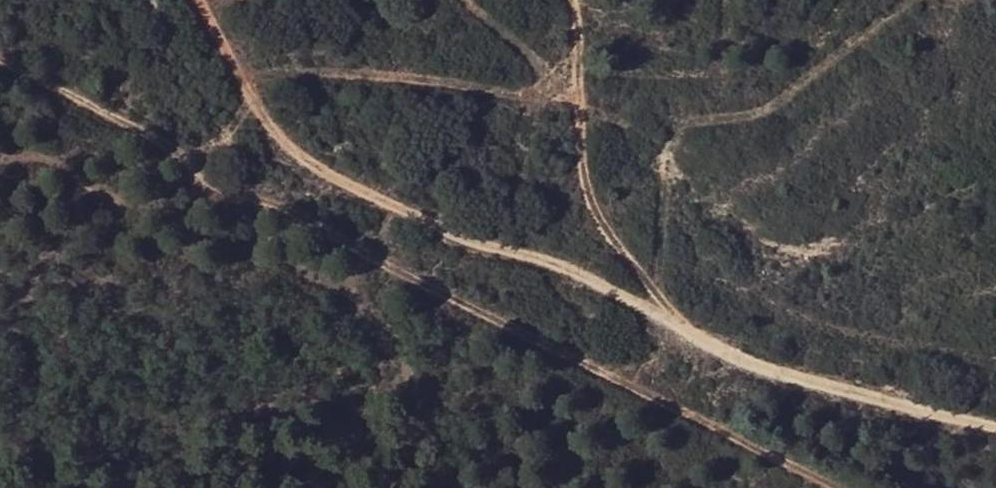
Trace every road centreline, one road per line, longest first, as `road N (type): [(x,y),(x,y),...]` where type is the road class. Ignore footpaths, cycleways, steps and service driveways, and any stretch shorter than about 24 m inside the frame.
road 1 (track): [(200,0),(288,145),(339,177),(481,243),(560,262),(758,364),(995,432)]
road 2 (track): [(0,64),(142,135),(230,191),(289,213),(826,487)]
road 3 (track): [(691,329),(647,284),(587,192),(574,0)]

